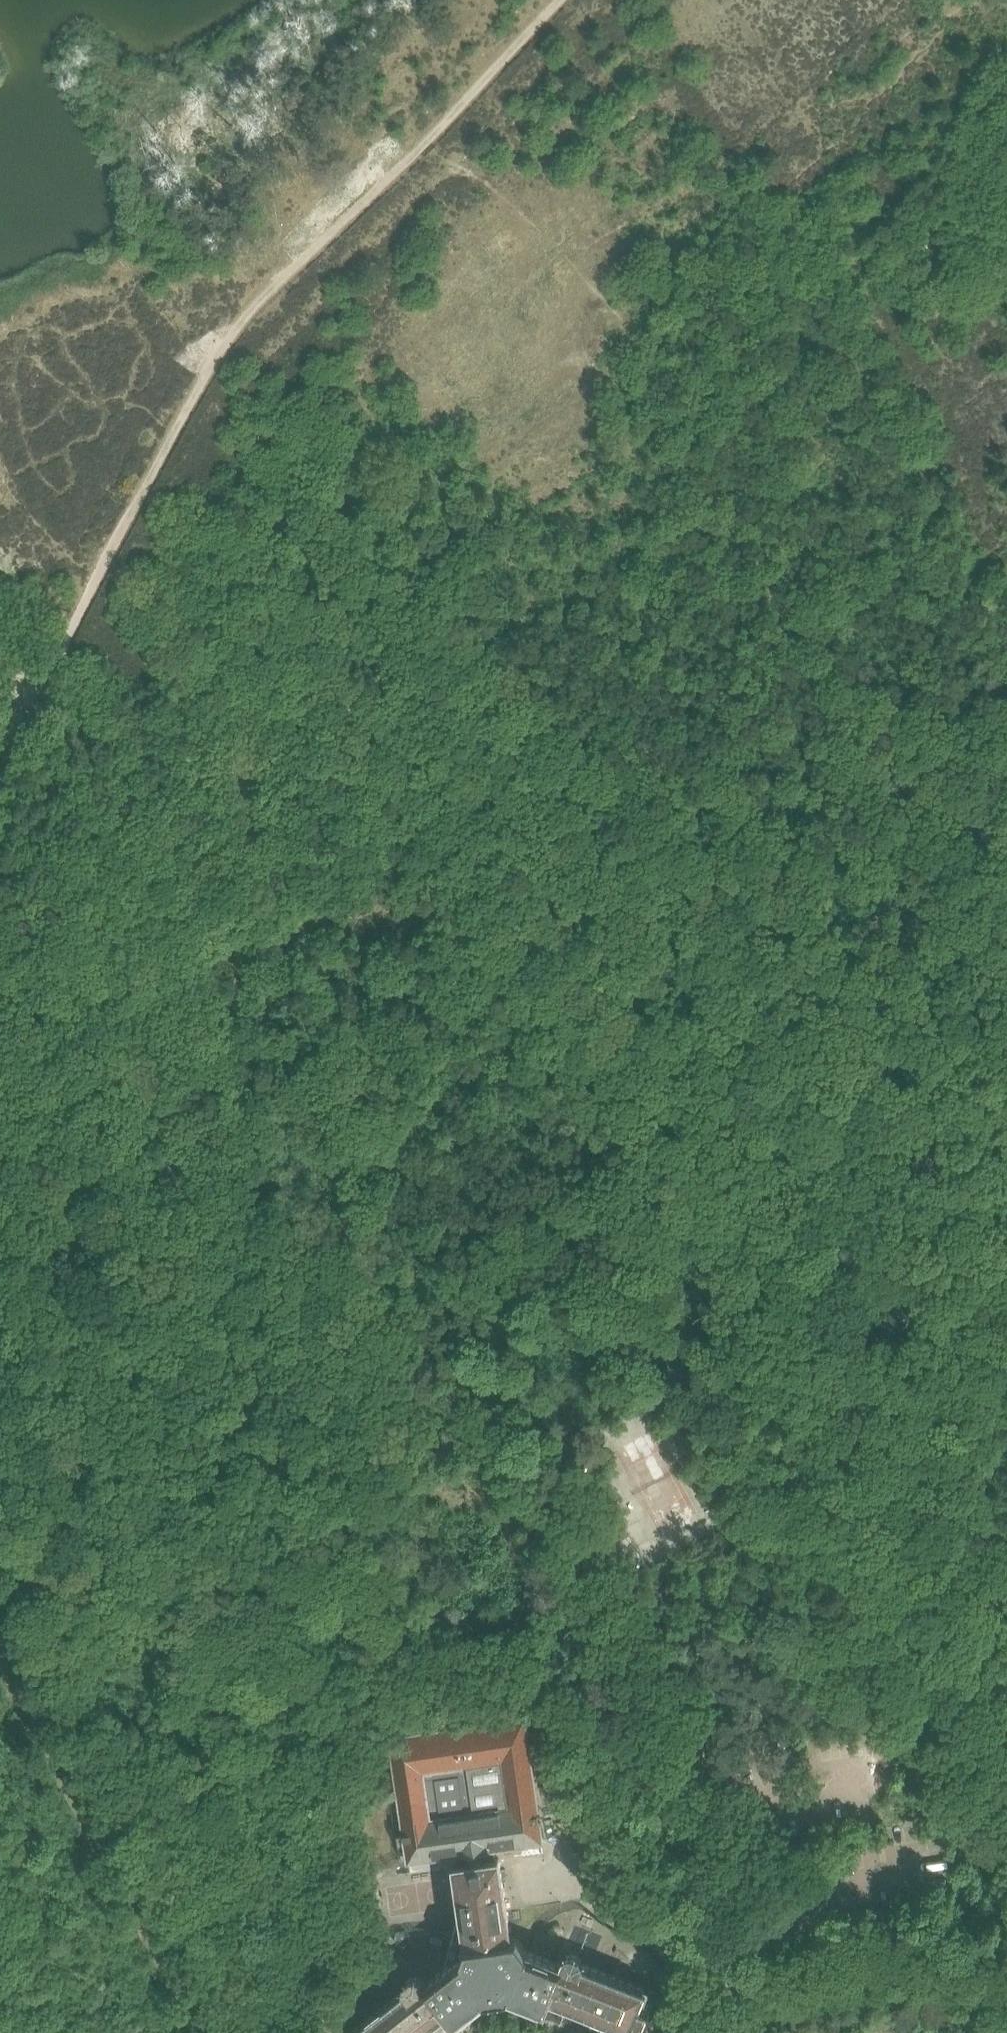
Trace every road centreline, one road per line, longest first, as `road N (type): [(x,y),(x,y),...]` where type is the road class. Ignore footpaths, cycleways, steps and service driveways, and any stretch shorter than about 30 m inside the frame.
road 1 (track): [(64,646),(236,329),(557,0)]
road 2 (track): [(0,756),(64,646)]

